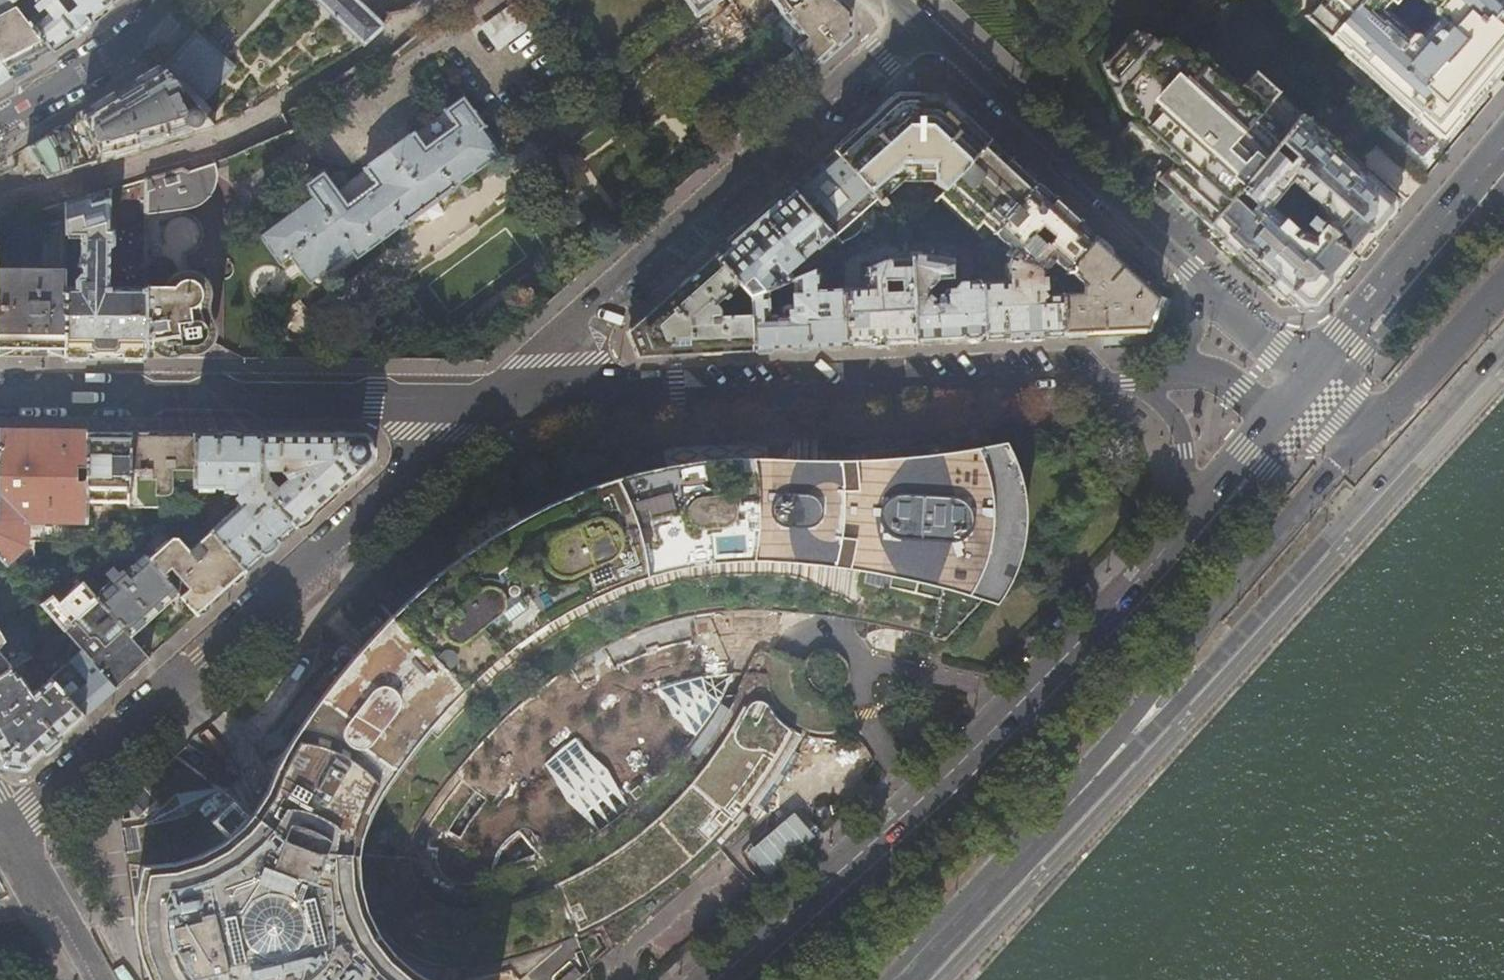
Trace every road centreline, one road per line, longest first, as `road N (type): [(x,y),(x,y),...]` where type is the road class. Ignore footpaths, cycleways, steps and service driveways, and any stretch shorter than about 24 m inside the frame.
road 1 (residential): [(497,396),(5,830)]
road 2 (residential): [(497,396),(678,400),(1150,382)]
road 3 (primary): [(1187,525),(941,782),(718,979)]
road 4 (primary): [(1071,802),(1207,669),(1503,345)]
road 5 (residential): [(917,16),(497,396)]
road 6 (residential): [(0,394),(497,396)]
road 7 (primary): [(1071,802),(1357,443)]
road 8 (residential): [(1202,284),(917,16)]
road 9 (primary): [(1503,148),(1307,382)]
road 10 (primary): [(902,979),(1071,802)]
road 11 (tertiary): [(176,0),(144,36),(0,123)]
road 12 (primary): [(1357,443),(1503,286)]
road 13 (residential): [(97,979),(5,830)]
road 14 (residential): [(1150,382),(1182,436),(1187,525)]
road 15 (residential): [(1307,382),(1202,284)]
road 16 (primary): [(1276,416),(1187,525)]
road 17 (residential): [(1150,382),(1225,382),(1276,416)]

